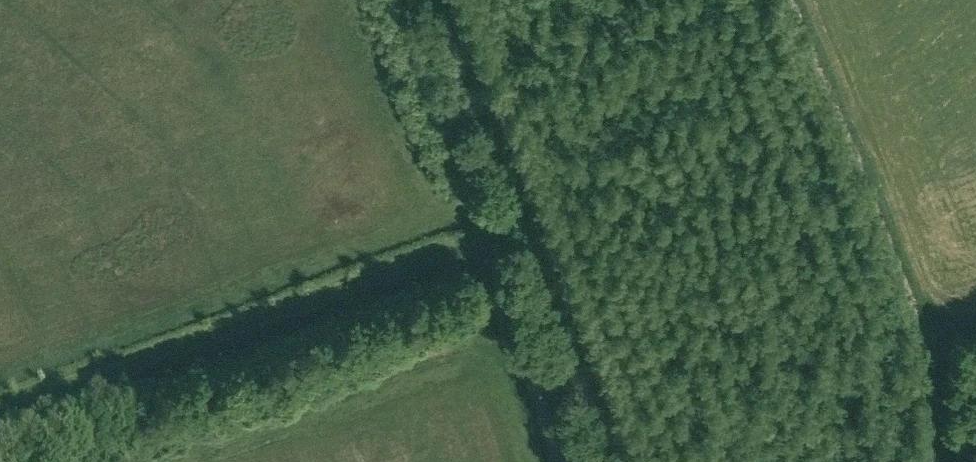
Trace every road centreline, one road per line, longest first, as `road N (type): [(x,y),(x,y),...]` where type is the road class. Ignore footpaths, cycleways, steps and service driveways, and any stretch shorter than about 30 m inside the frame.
road 1 (track): [(541,212),(640,461)]
road 2 (track): [(457,0),(541,212)]

